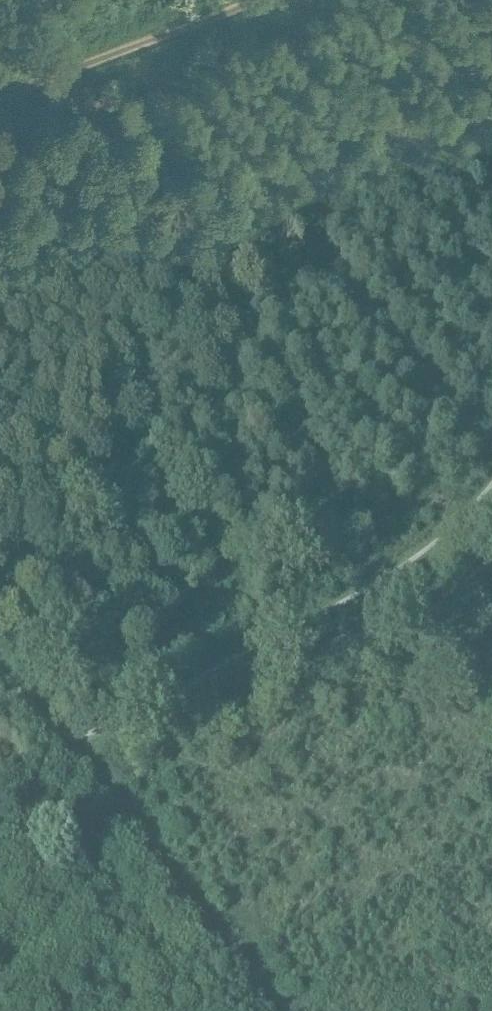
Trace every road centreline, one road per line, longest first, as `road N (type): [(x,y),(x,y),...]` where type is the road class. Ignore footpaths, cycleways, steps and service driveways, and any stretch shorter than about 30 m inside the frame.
road 1 (track): [(226,0),(0,87)]

